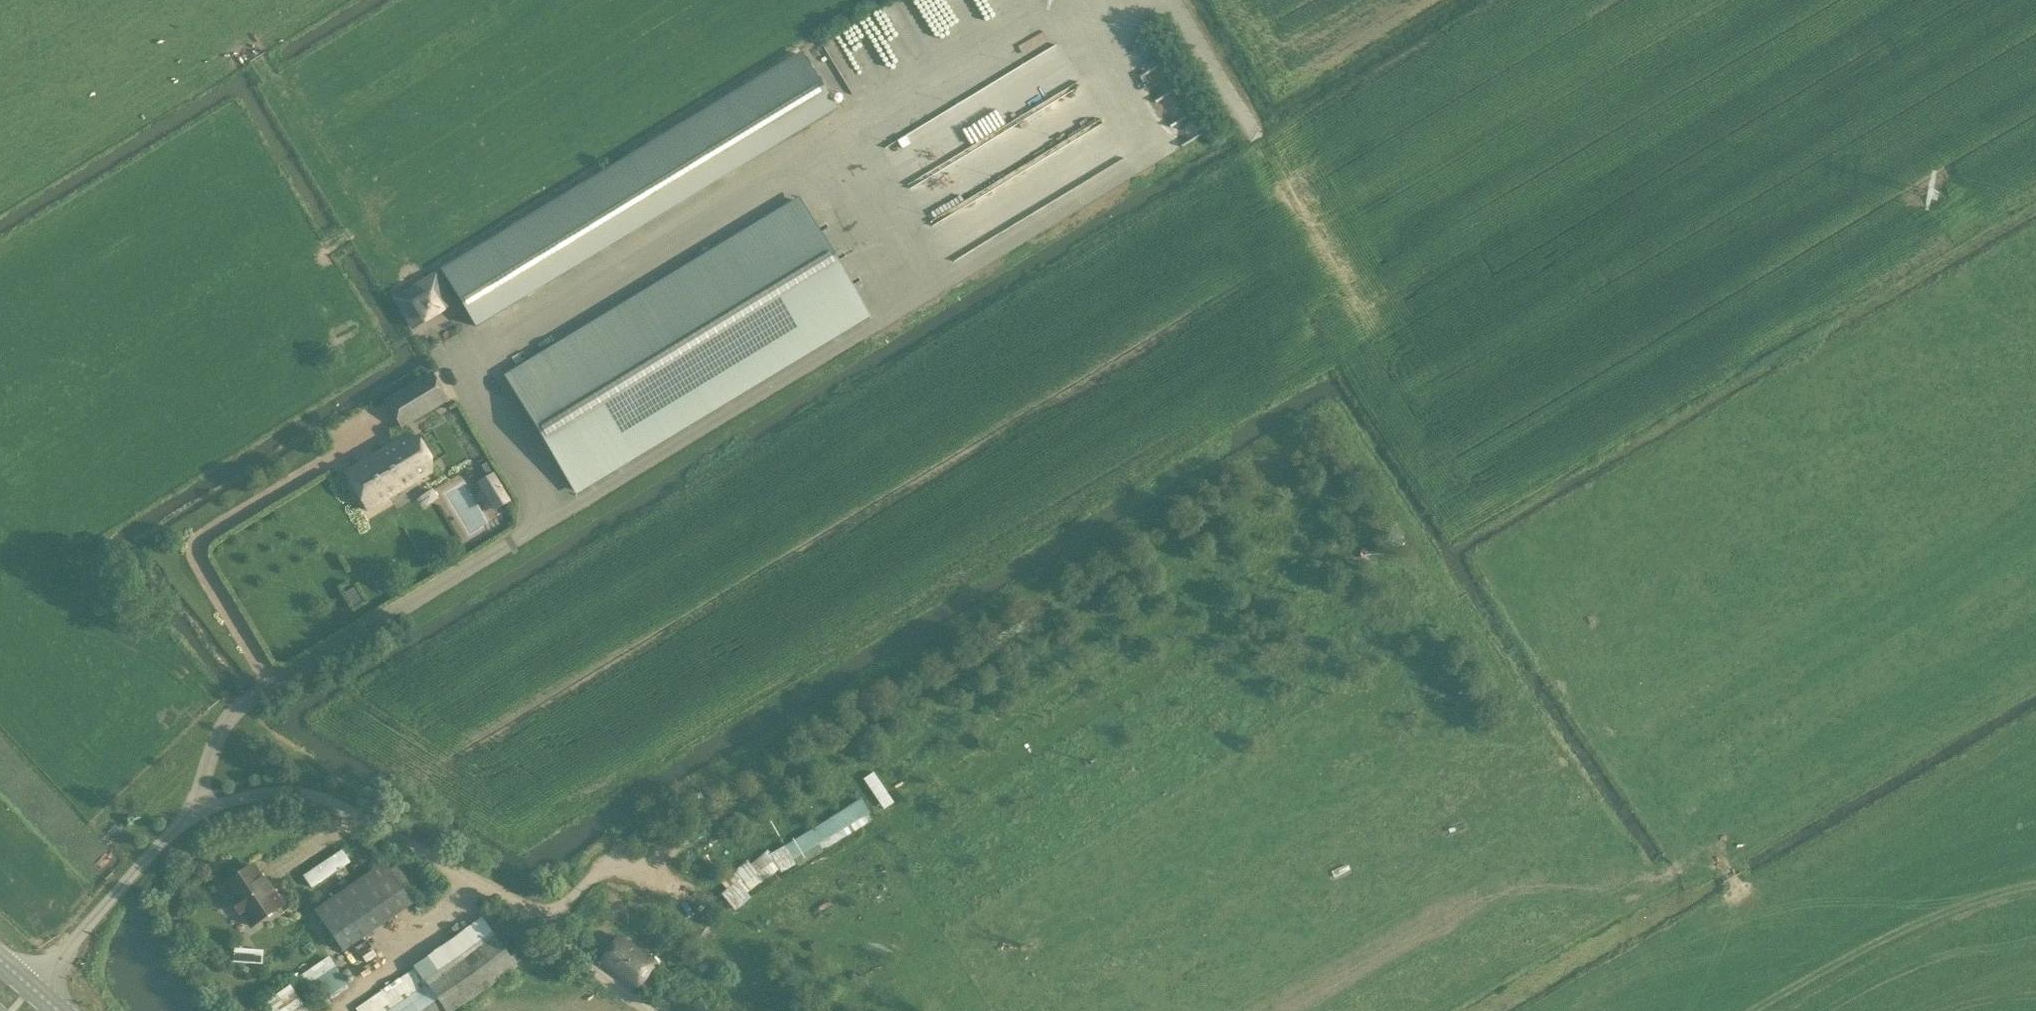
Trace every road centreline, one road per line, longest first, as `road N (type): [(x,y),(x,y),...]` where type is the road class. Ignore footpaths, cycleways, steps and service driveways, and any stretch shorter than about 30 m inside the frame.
road 1 (unclassified): [(649,1010),(469,881),(348,807),(308,795),(223,807),(186,826),(144,859),(30,987)]

